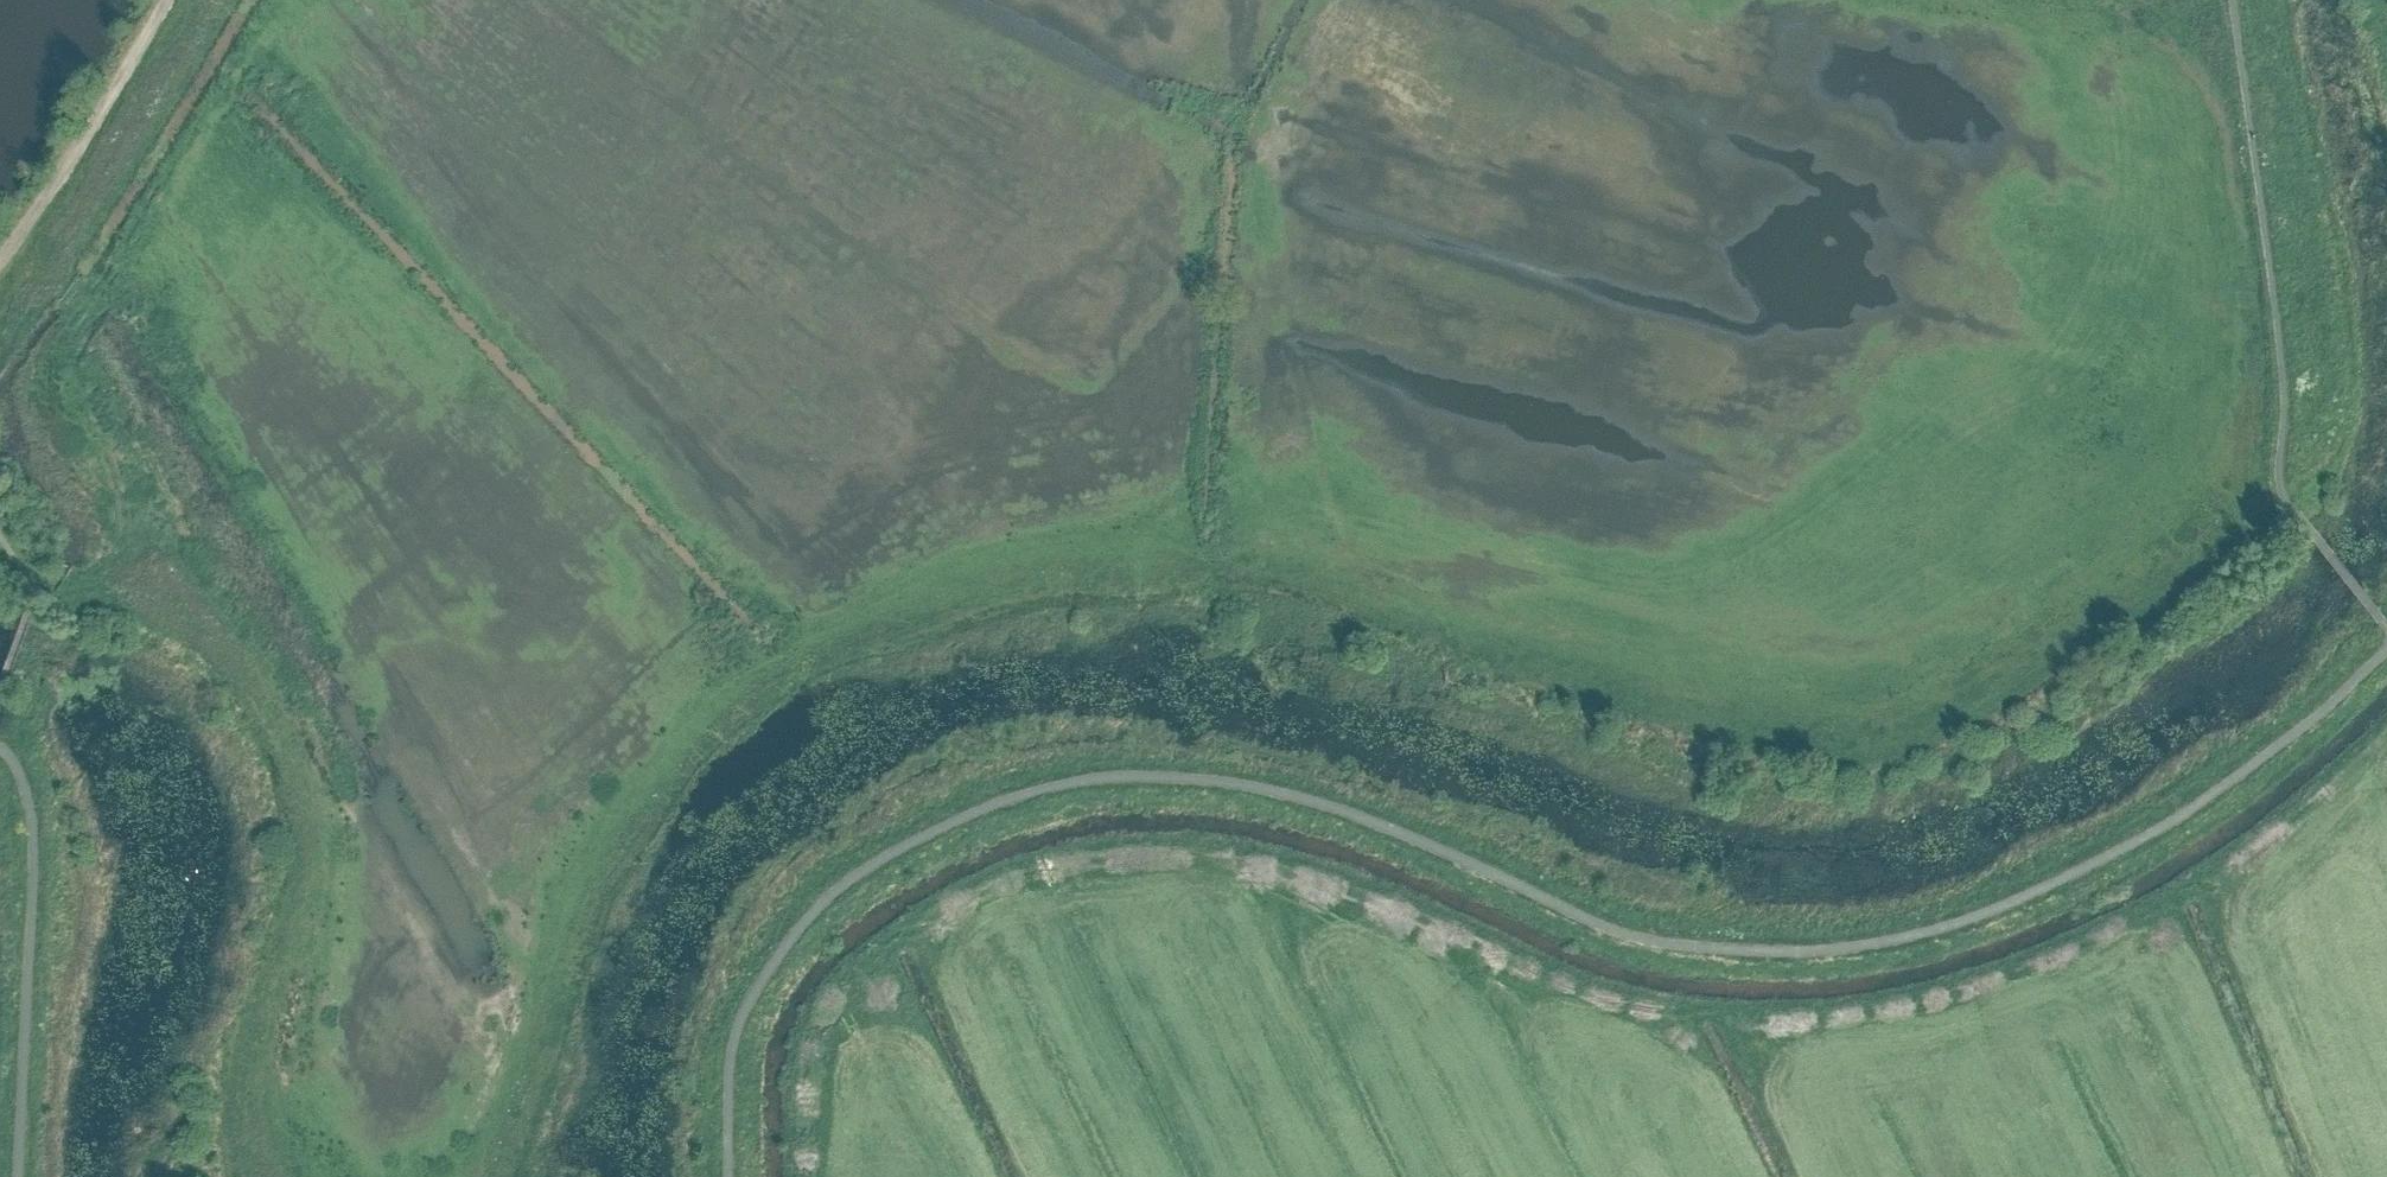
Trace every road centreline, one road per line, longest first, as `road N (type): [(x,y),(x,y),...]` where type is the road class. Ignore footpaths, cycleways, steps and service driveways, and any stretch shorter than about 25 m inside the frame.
road 1 (track): [(157,0),(0,246)]

